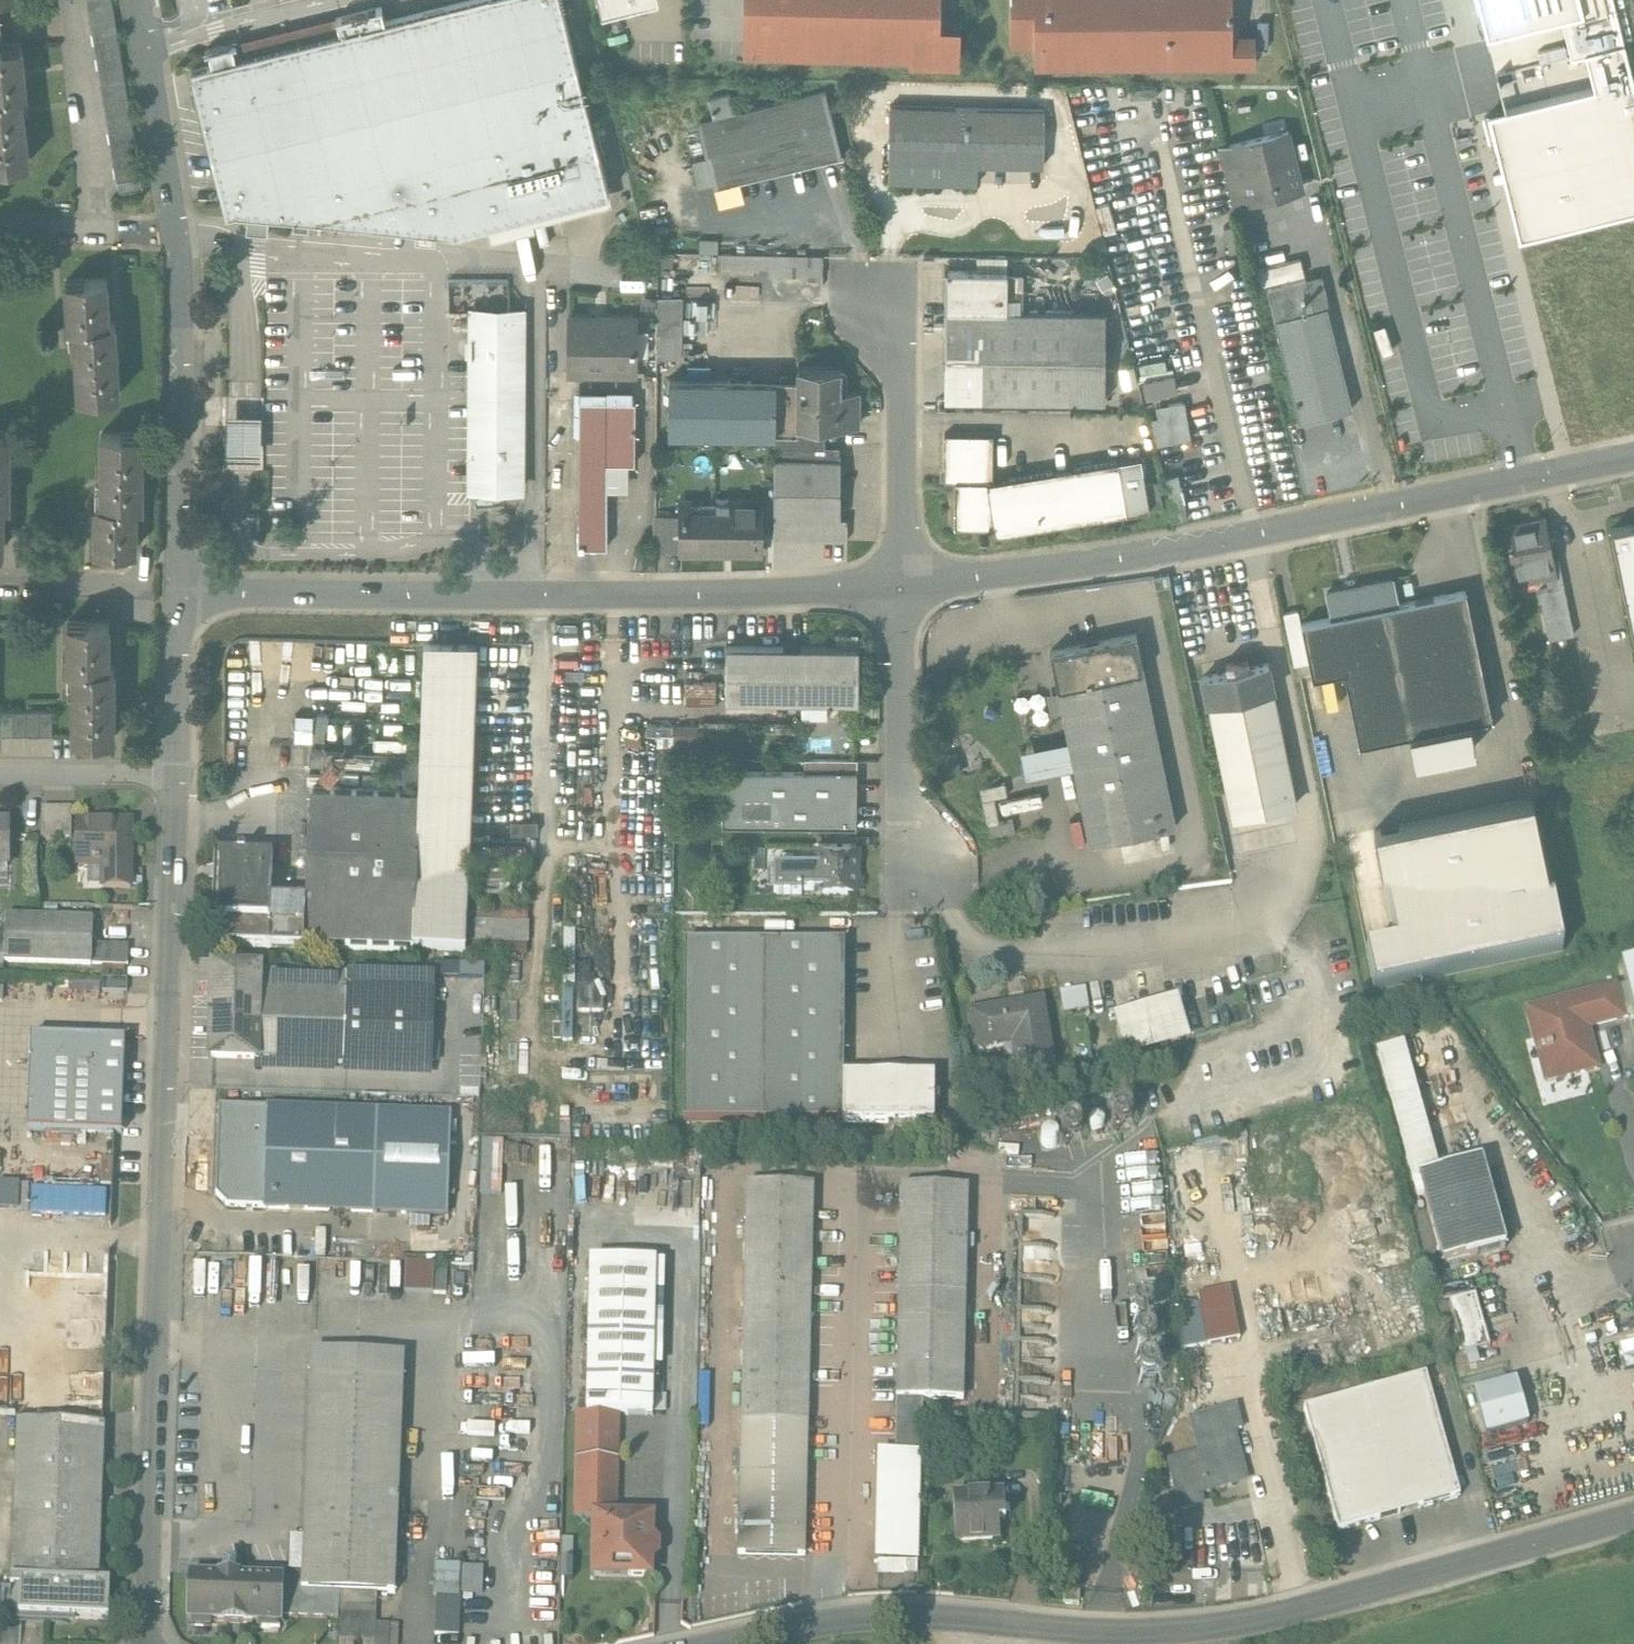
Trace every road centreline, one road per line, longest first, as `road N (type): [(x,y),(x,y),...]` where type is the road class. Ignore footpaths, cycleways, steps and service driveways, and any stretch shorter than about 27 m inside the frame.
road 1 (residential): [(1633,456),(1127,565),(901,593),(177,596)]
road 2 (unclassified): [(1633,1519),(1360,1598),(1211,1632),(1164,1636),(900,1615),(720,1643)]
road 3 (residential): [(145,1643),(174,776)]
road 4 (residential): [(177,596),(179,240)]
road 5 (residential): [(179,240),(137,0)]
road 6 (residential): [(174,776),(177,596)]
road 7 (residential): [(0,234),(179,240)]
road 8 (residential): [(174,776),(0,776)]
road 9 (residential): [(0,588),(136,588)]

